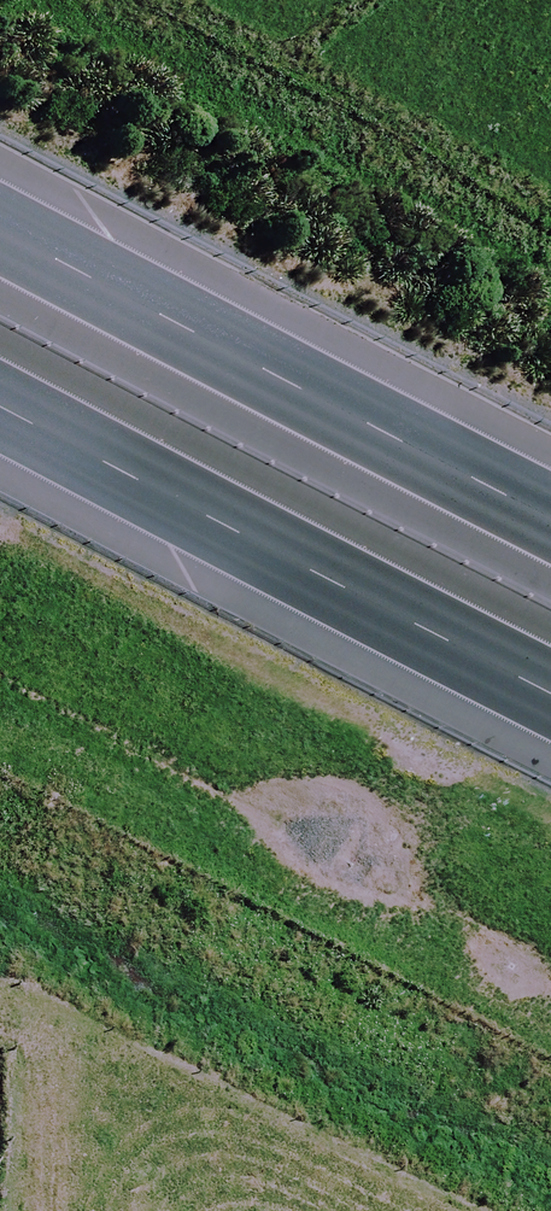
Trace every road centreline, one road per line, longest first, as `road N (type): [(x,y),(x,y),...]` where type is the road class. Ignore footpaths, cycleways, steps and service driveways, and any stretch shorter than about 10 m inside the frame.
road 1 (motorway): [(550,702),(0,409)]
road 2 (motorway): [(0,234),(550,527)]
road 3 (track): [(12,1210),(19,917)]

